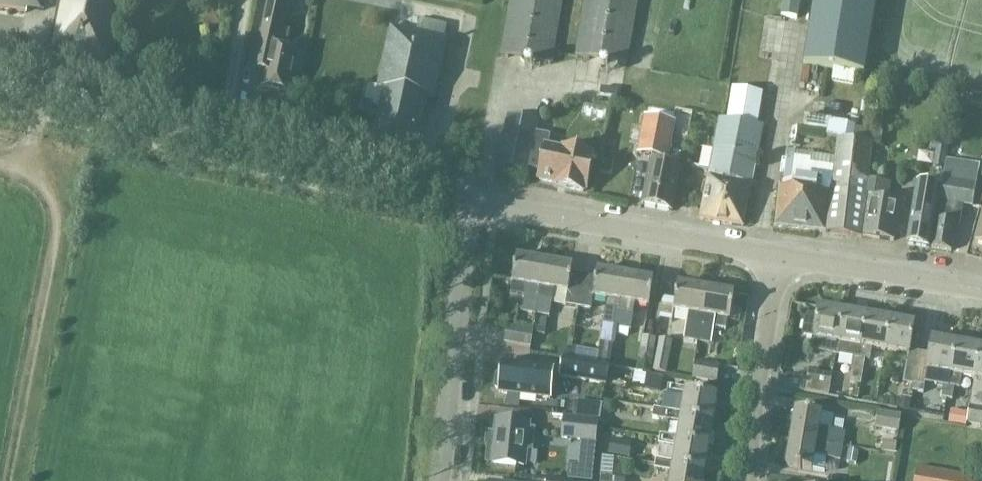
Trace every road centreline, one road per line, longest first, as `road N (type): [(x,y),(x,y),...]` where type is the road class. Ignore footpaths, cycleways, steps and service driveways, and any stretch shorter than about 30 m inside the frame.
road 1 (residential): [(470,202),(42,102),(0,79)]
road 2 (residential): [(776,256),(470,202)]
road 3 (unclassified): [(439,480),(470,202)]
road 4 (residential): [(749,480),(776,256)]
road 5 (residential): [(981,292),(776,256)]

